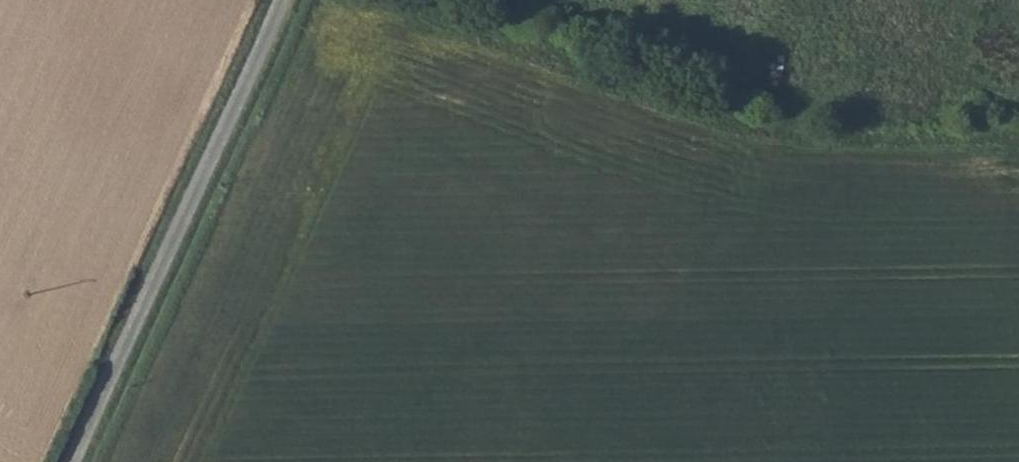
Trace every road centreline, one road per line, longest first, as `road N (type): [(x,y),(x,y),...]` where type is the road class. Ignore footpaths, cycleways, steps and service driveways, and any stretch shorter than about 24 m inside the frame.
road 1 (residential): [(276,0),(71,461)]

